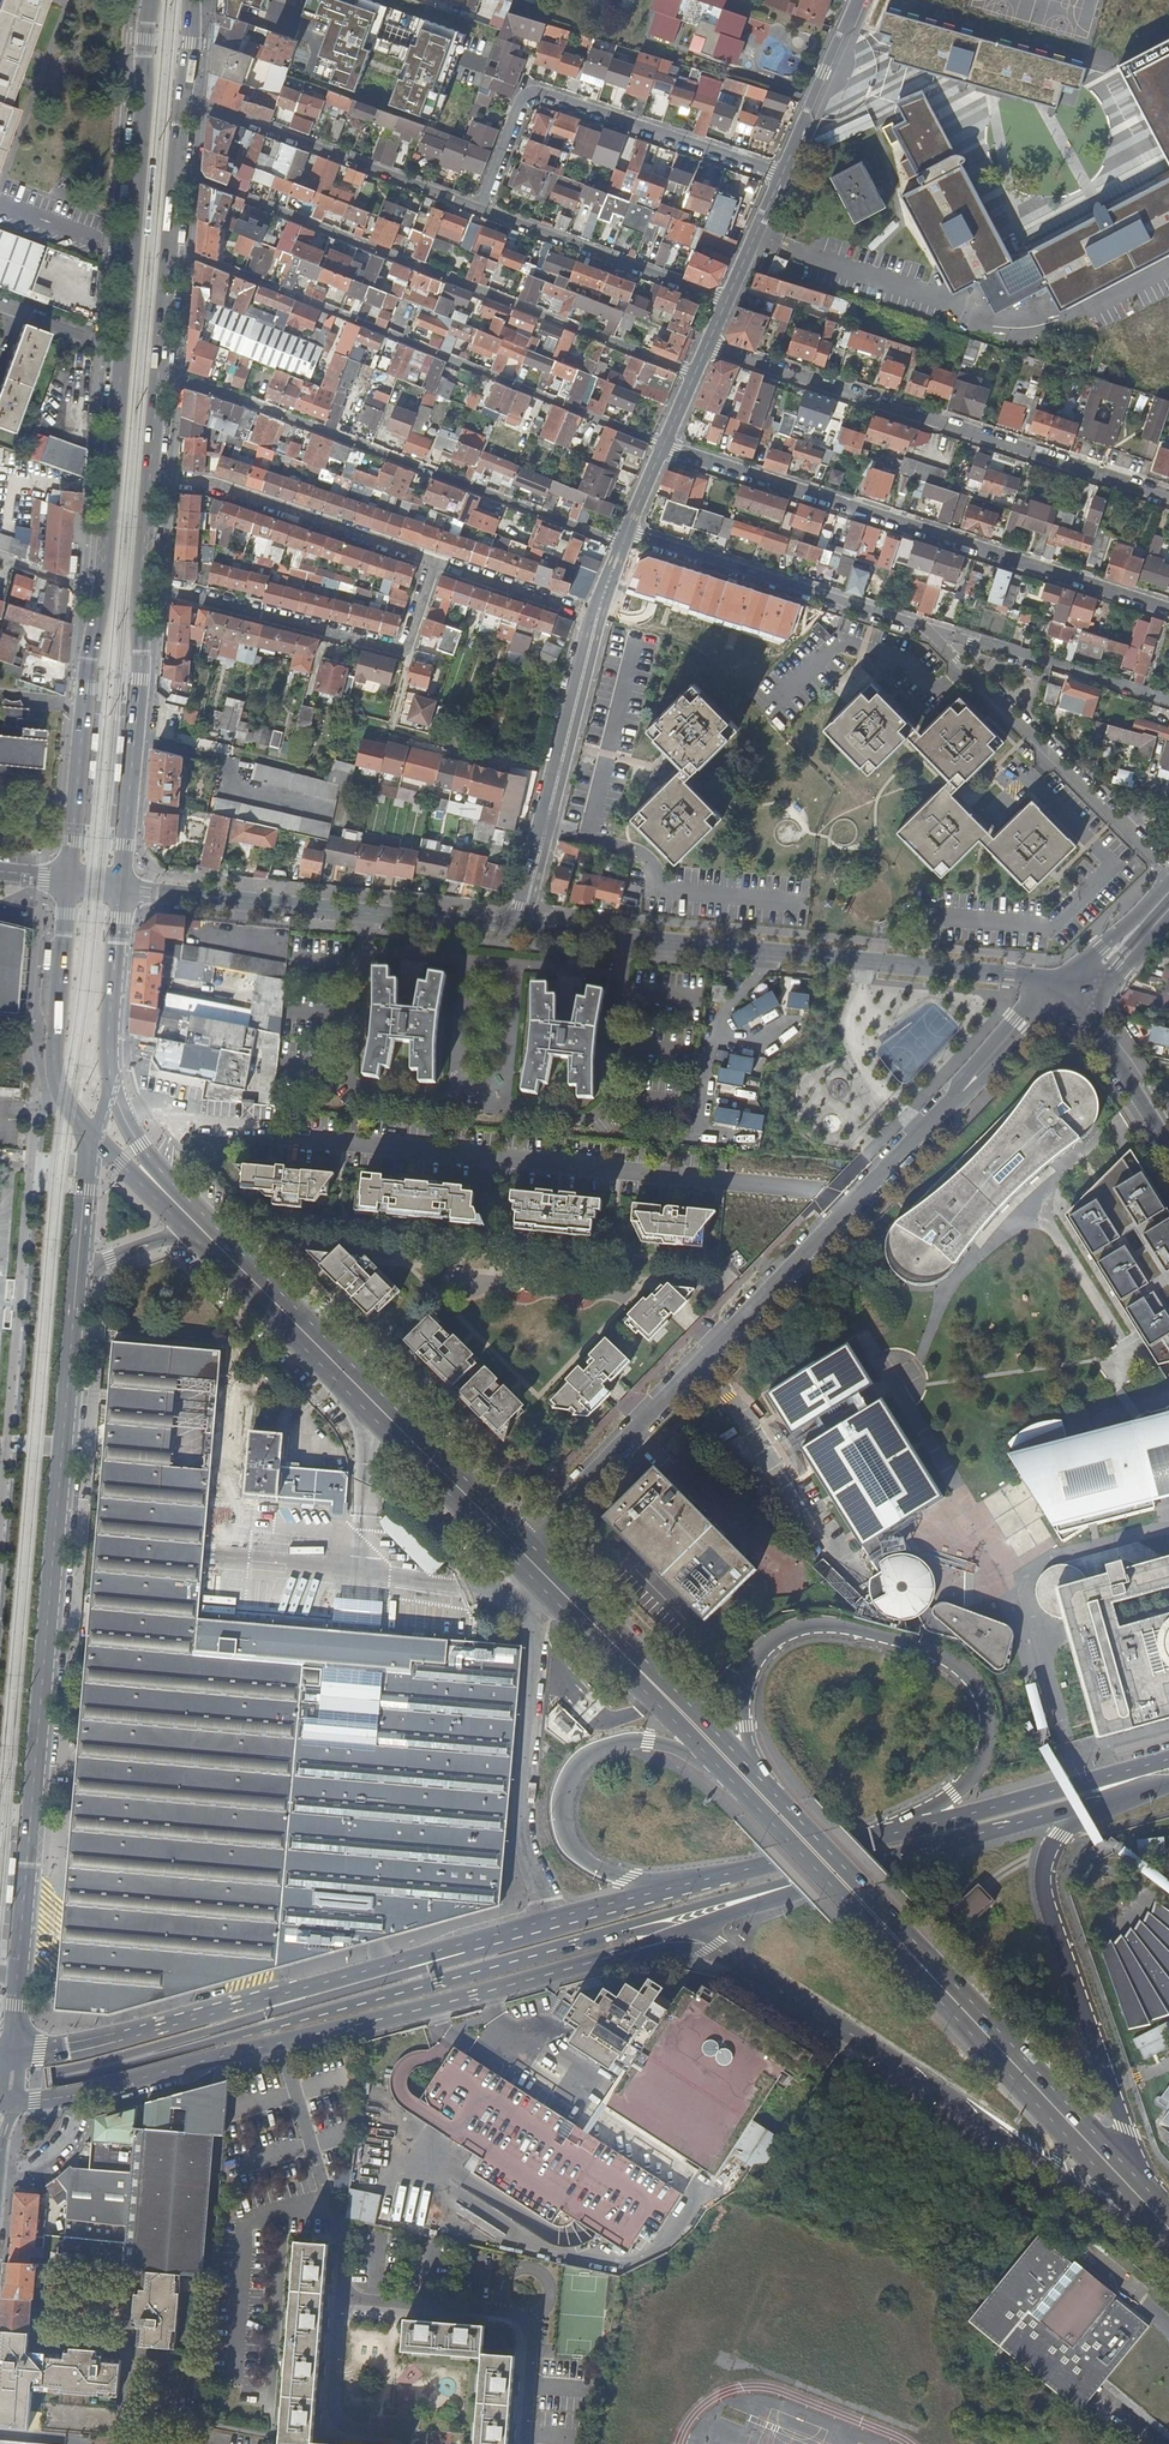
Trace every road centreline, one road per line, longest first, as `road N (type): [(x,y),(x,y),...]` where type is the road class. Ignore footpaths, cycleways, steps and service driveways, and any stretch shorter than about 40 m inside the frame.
road 1 (primary): [(152,0),(103,588),(88,658),(68,882)]
road 2 (tertiary): [(78,1271),(14,2059)]
road 3 (residential): [(1047,1004),(527,1540)]
road 4 (primary): [(188,1230),(712,1761)]
road 5 (primary): [(712,1761),(1168,2245)]
road 6 (primary): [(527,1540),(170,1179),(131,1131),(111,1080)]
road 7 (primary): [(1141,2182),(748,1764)]
road 8 (residential): [(693,373),(175,168)]
road 9 (primary): [(85,2094),(619,1952)]
road 10 (primary): [(748,1764),(751,1680),(768,1648),(797,1631),(855,1631),(942,1658),(979,1694),(979,1760),(952,1793),(882,1847)]
road 11 (tertiary): [(520,927),(1064,984)]
road 12 (primary): [(715,1946),(1168,2245)]
road 13 (primary): [(110,2065),(633,1927)]
road 14 (residential): [(170,246),(663,444)]
road 15 (residential): [(663,444),(1168,607)]
road 16 (residential): [(621,542),(159,372)]
road 17 (residential): [(706,344),(1168,496)]
road 18 (primary): [(470,1944),(14,2059)]
road 19 (primary): [(1141,2182),(1045,1872),(1086,1795)]
road 20 (tertiary): [(121,888),(520,927)]
road 21 (residential): [(780,173),(528,90),(480,209)]
road 22 (primary): [(470,1944),(110,2065)]
road 23 (residential): [(141,588),(403,650),(431,560)]
road 24 (residential): [(932,628),(1167,878)]
road 25 (primary): [(671,1891),(604,1871),(575,1852),(564,1829),(564,1788),(583,1760),(627,1741),(712,1761)]
road 26 (residential): [(626,530),(932,628)]
road 27 (residential): [(183,95),(480,209)]
road 28 (residential): [(520,927),(595,618)]
road 29 (primary): [(748,1764),(527,1540)]
road 30 (primary): [(121,888),(141,588)]
road 31 (residential): [(431,560),(206,482),(150,478)]
road 32 (residential): [(480,209),(724,303)]
road 33 (residential): [(932,628),(1168,703)]
road 34 (primary): [(68,882),(54,1063),(63,1101),(76,1117)]
road 35 (primary): [(882,1847),(671,1891)]
road 36 (primary): [(882,1847),(1086,1795)]
road 37 (primary): [(671,1891),(470,1944)]
road 38 (primary): [(111,1080),(121,888)]
road 39 (residential): [(780,173),(858,0)]
road 40 (residential): [(595,618),(431,560)]
road 41 (residential): [(1090,999),(1098,1032),(1168,1145)]
road 42 (tertiary): [(1167,878),(1064,984)]
road 43 (residential): [(724,303),(780,173)]
road 44 (primary): [(93,1136),(188,1230)]
road 45 (primary): [(633,1927),(761,1894)]
road 46 (primary): [(761,1894),(882,1847)]
road 47 (primary): [(159,372),(170,246)]
road 48 (residential): [(0,2172),(48,2159),(75,2126),(85,2094)]

